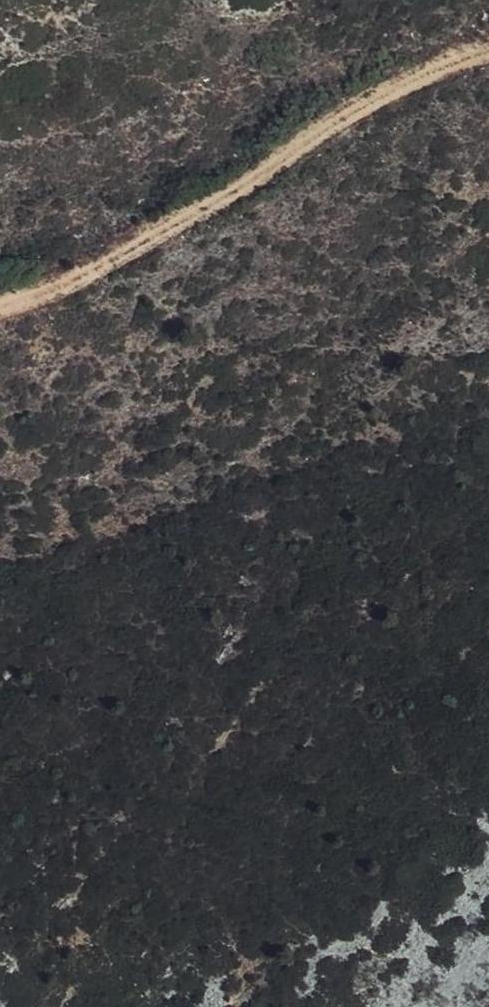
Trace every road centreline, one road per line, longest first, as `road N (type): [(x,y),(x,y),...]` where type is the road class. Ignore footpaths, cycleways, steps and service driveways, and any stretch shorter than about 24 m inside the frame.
road 1 (track): [(0,316),(47,300),(400,97),(488,58)]

